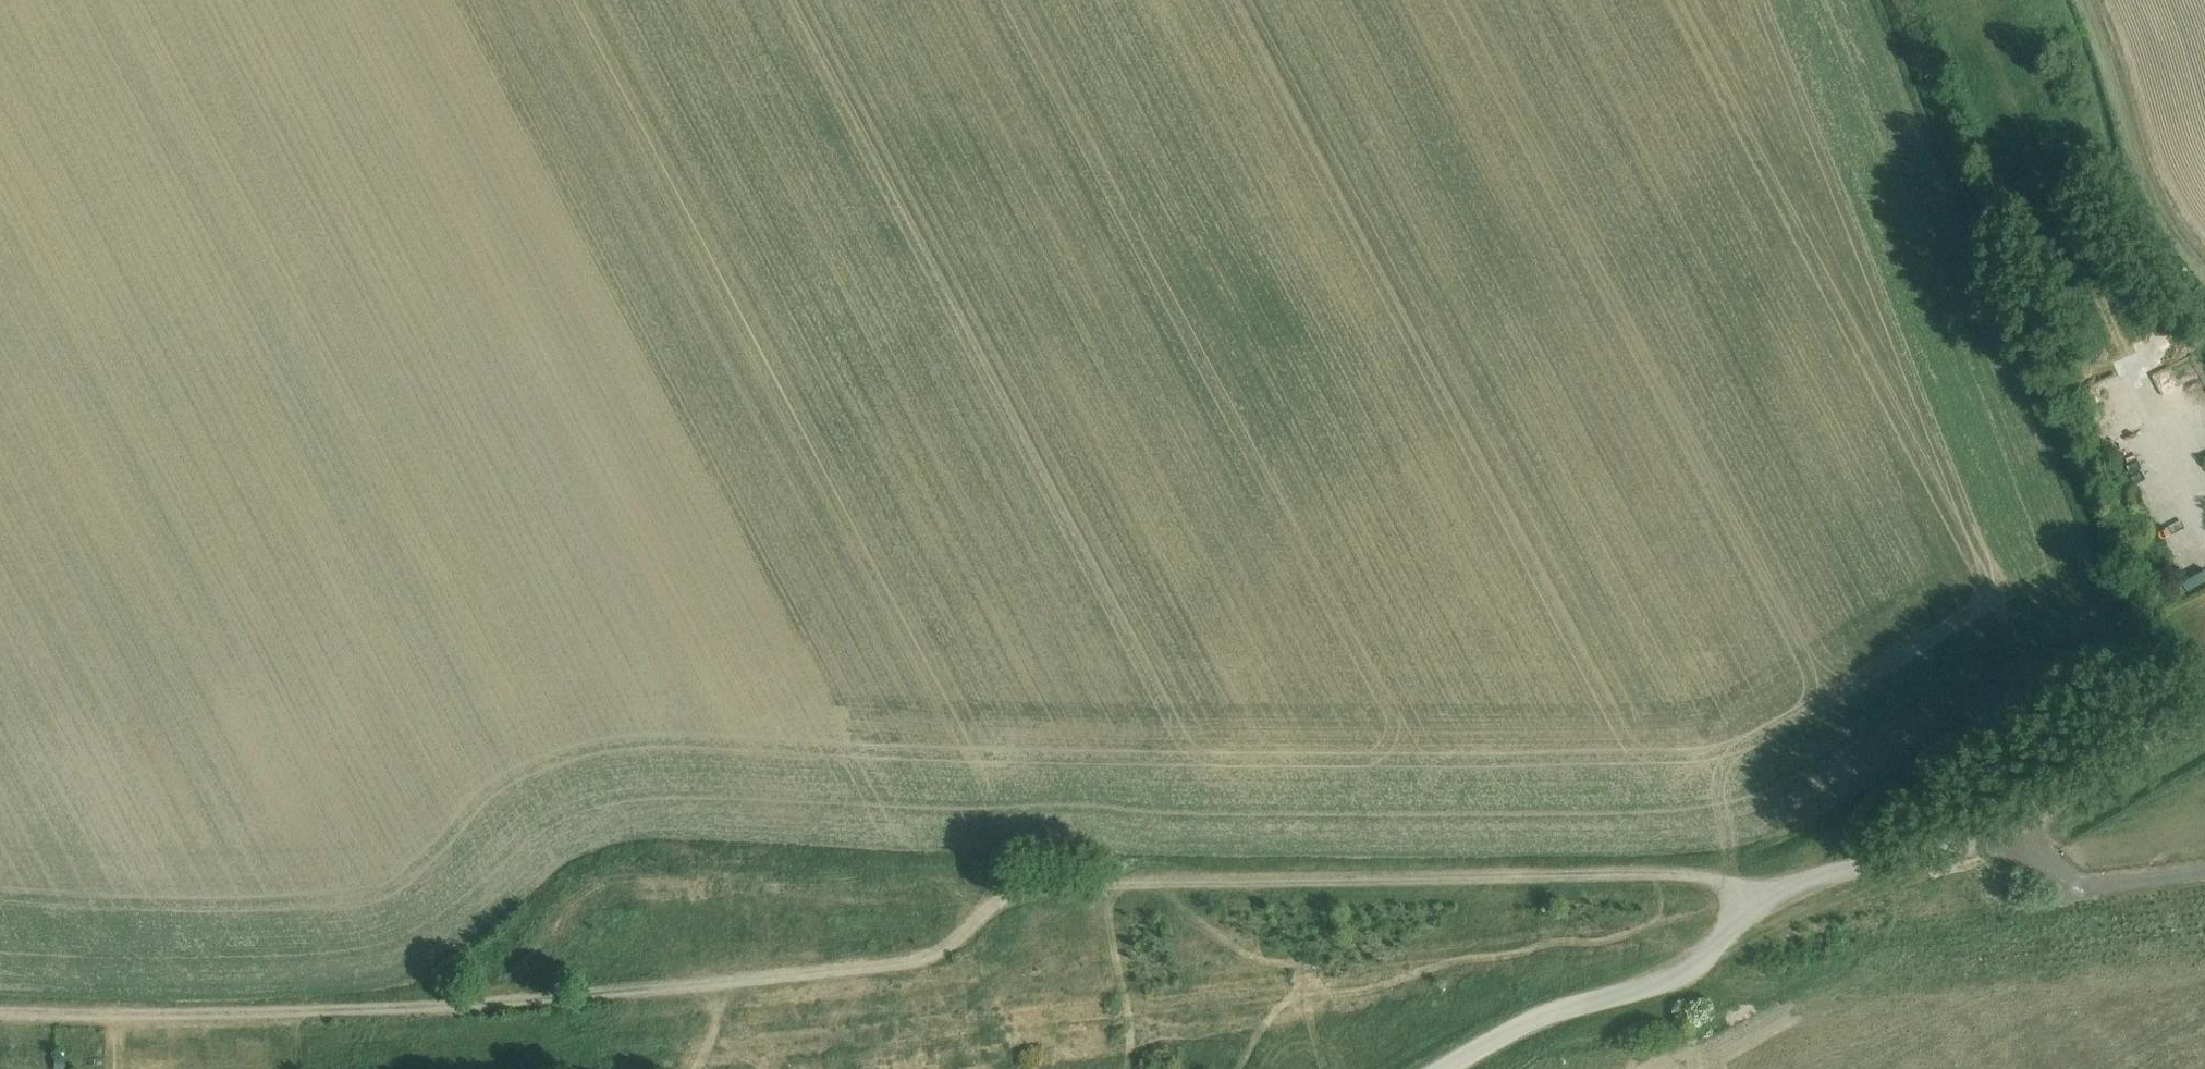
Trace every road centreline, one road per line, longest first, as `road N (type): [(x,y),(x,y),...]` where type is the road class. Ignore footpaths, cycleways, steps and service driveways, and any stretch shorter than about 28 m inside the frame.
road 1 (track): [(1750,907),(1727,885),(1675,873),(1088,884),(1014,893),(949,948),(890,965),(453,1007),(0,1013)]
road 2 (unclassified): [(1445,1068),(1547,1015),(1679,976),(1750,907),(1787,886),(1979,840),(2204,718)]

